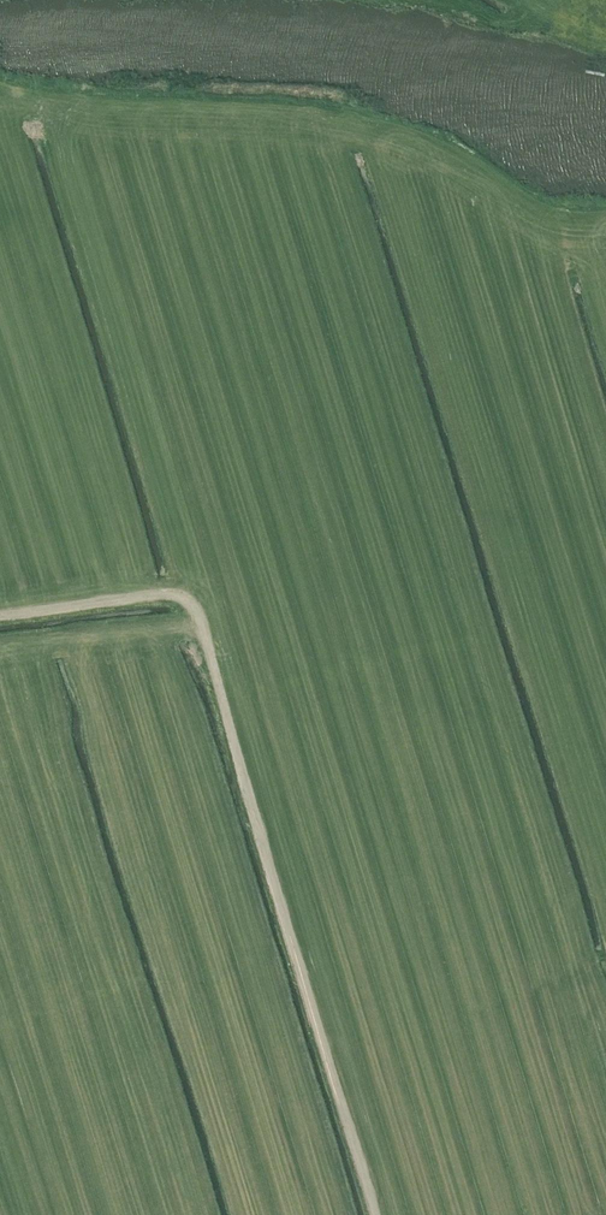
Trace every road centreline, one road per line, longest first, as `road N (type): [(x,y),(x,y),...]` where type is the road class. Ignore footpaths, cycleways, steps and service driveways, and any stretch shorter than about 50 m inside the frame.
road 1 (track): [(374,1214),(192,606),(160,596),(0,616)]

